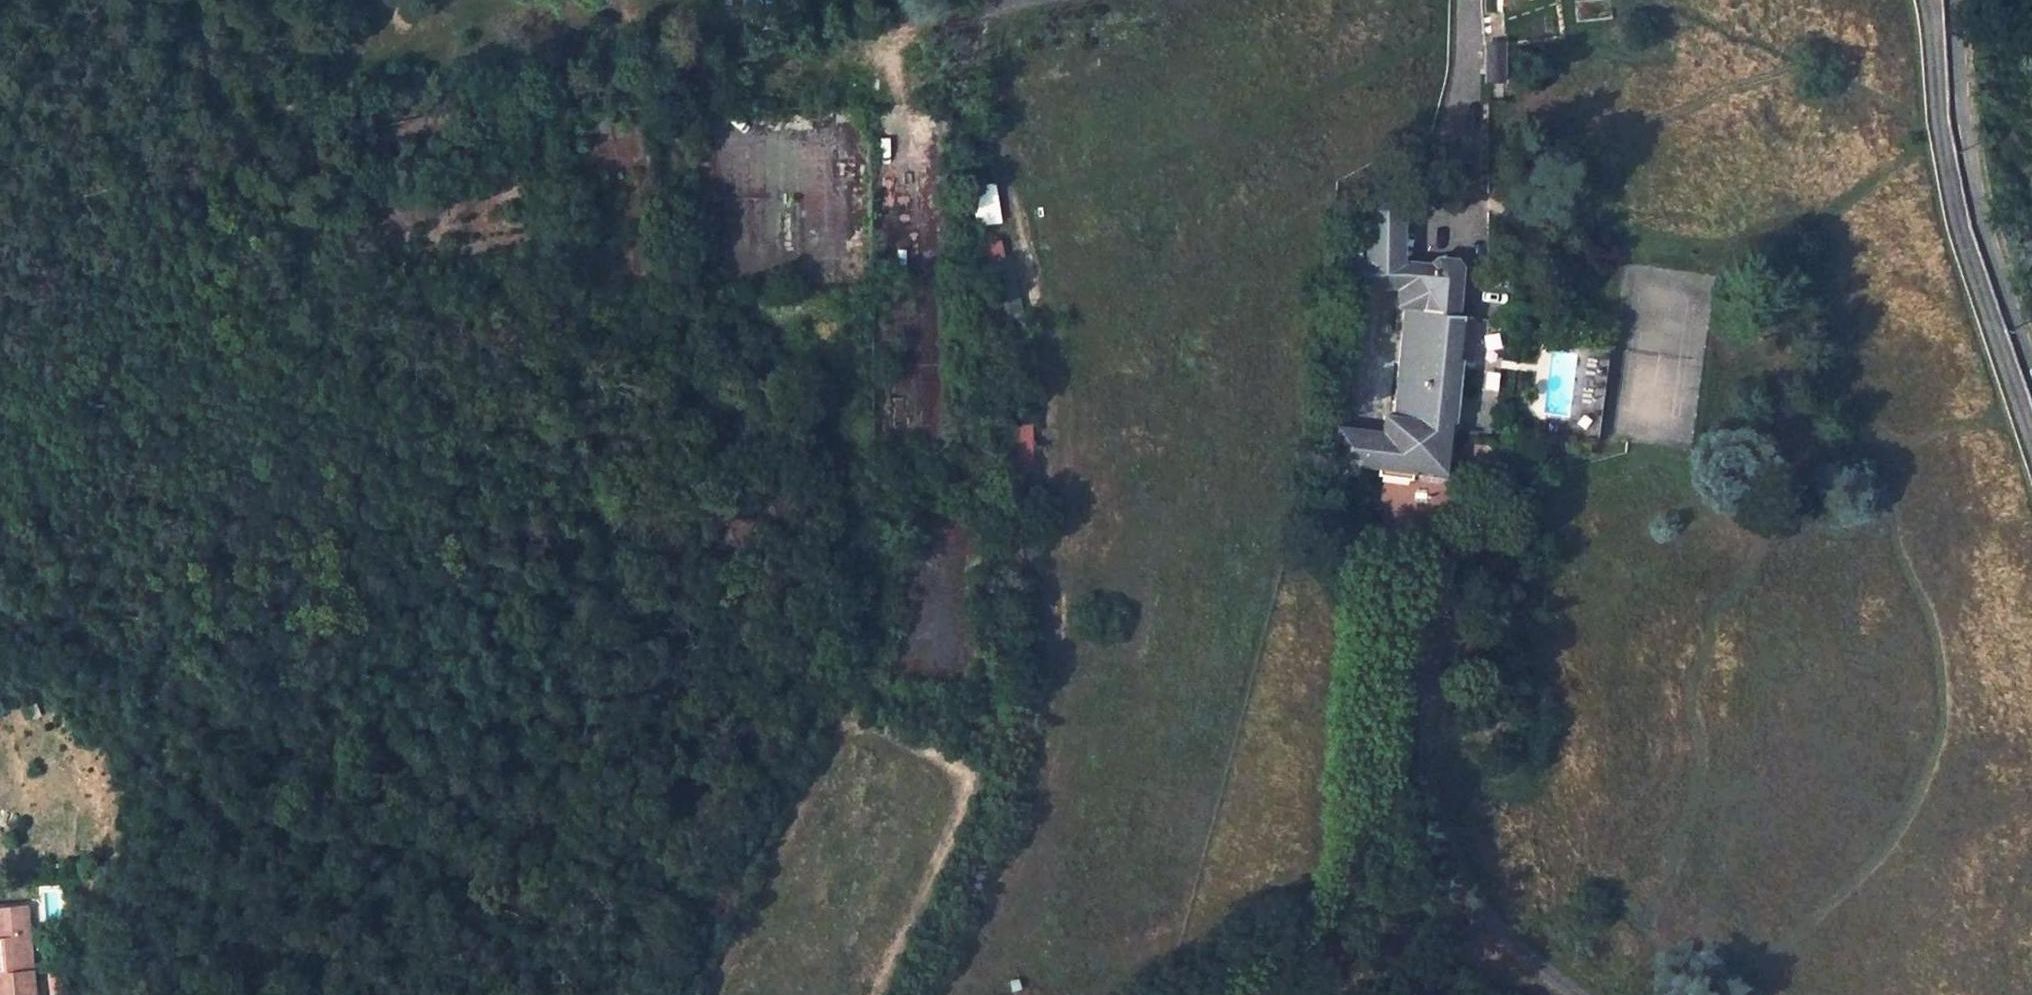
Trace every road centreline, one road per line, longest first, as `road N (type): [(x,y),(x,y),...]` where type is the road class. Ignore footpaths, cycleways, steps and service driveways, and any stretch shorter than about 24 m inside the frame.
road 1 (residential): [(2031,362),(1978,196),(1964,0)]

